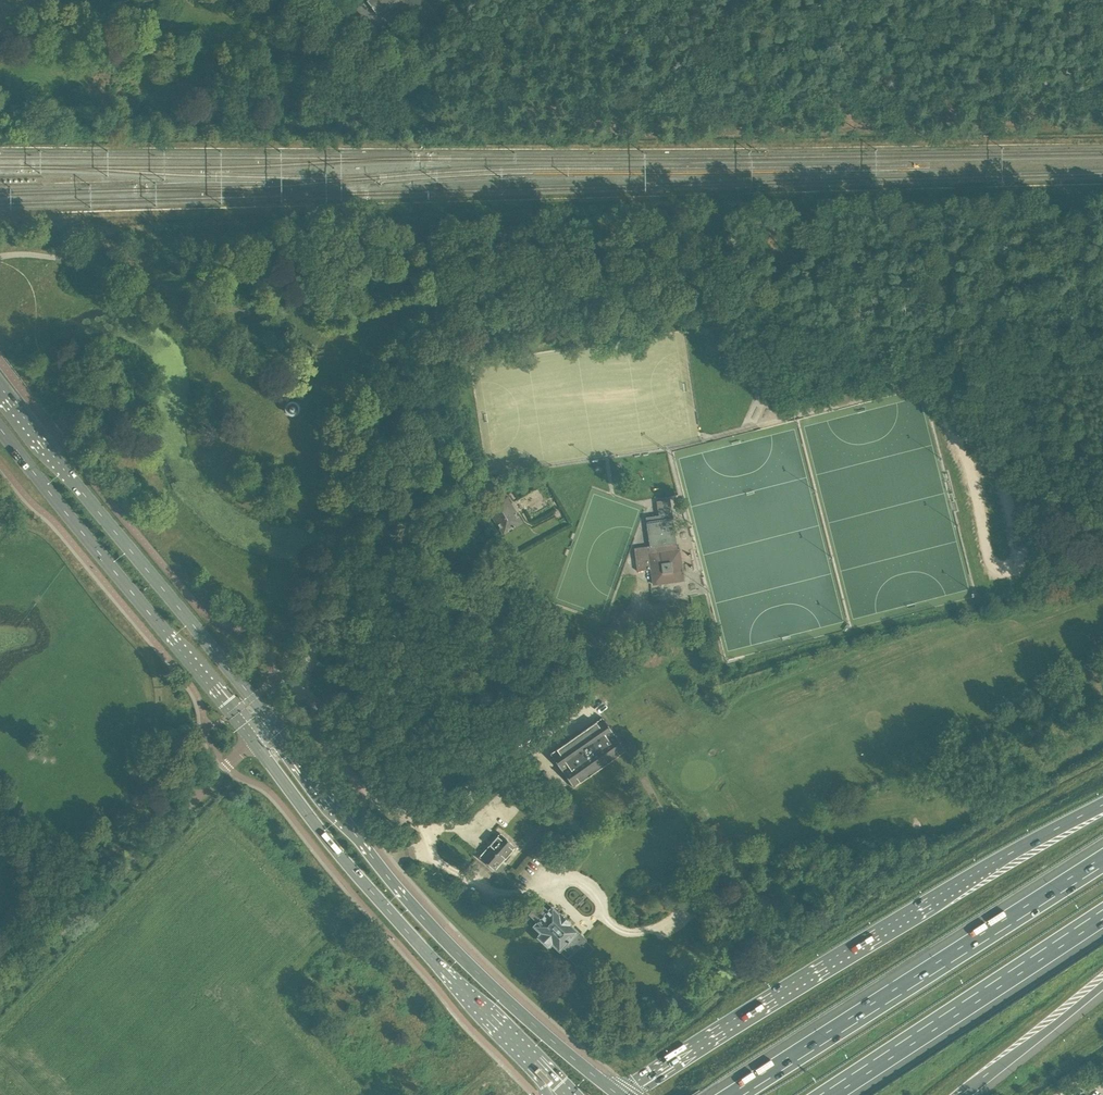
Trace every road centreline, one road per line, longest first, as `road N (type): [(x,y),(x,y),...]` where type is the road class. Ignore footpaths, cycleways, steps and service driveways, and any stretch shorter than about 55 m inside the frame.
road 1 (primary): [(0,428),(341,855),(565,1094)]
road 2 (motorway): [(1102,803),(631,1094)]
road 3 (primary): [(619,1094),(412,905),(271,722)]
road 4 (primary): [(271,722),(0,386)]
road 5 (motorway): [(1102,867),(736,1094)]
road 6 (motorway): [(827,1094),(1102,914)]
road 7 (track): [(411,816),(565,671)]
road 8 (motorway): [(962,1094),(1102,984)]

